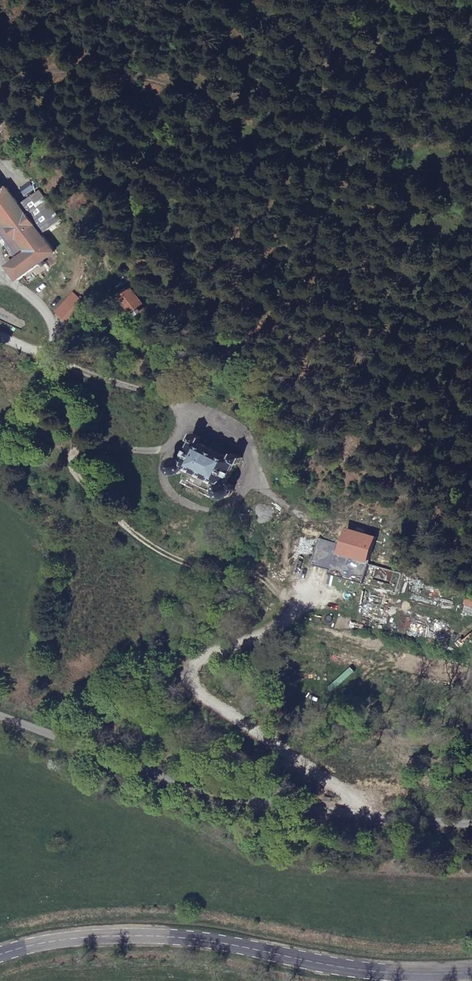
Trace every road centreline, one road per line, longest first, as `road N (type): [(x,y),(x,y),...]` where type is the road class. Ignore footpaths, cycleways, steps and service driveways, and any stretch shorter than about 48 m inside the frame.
road 1 (residential): [(0,716),(146,770),(349,814),(471,826)]
road 2 (secondary): [(471,972),(345,968),(178,937),(43,942),(0,957)]
road 3 (residential): [(333,543),(255,484),(258,466),(229,428),(0,336)]

